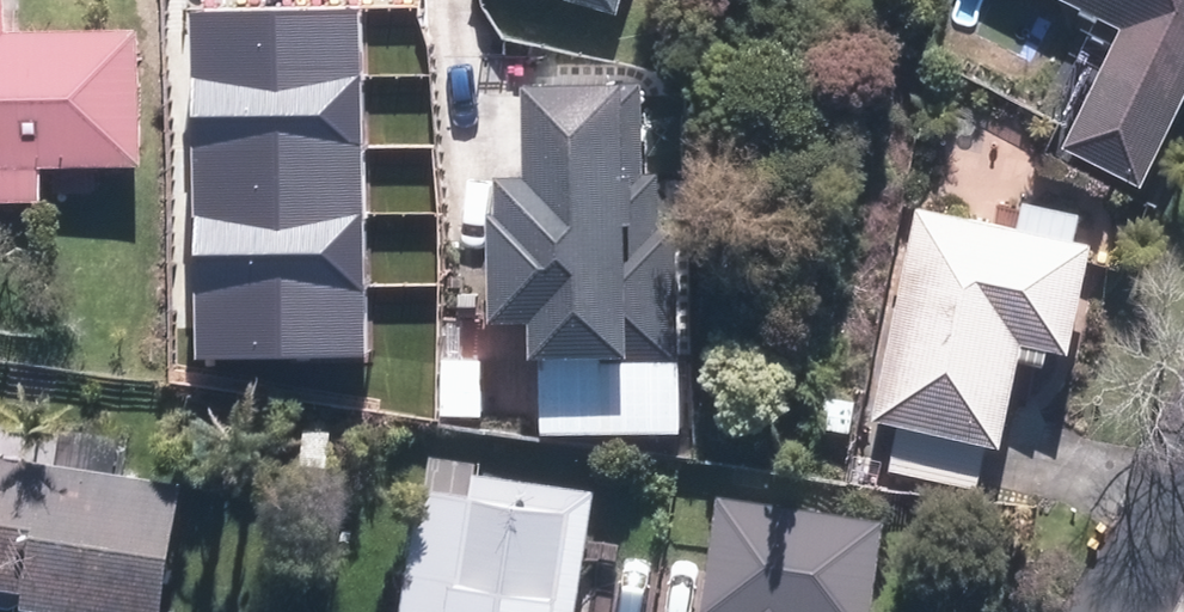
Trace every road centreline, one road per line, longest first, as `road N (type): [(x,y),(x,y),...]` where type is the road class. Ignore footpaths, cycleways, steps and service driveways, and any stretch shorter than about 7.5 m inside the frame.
road 1 (residential): [(1110,611),(1183,502)]

